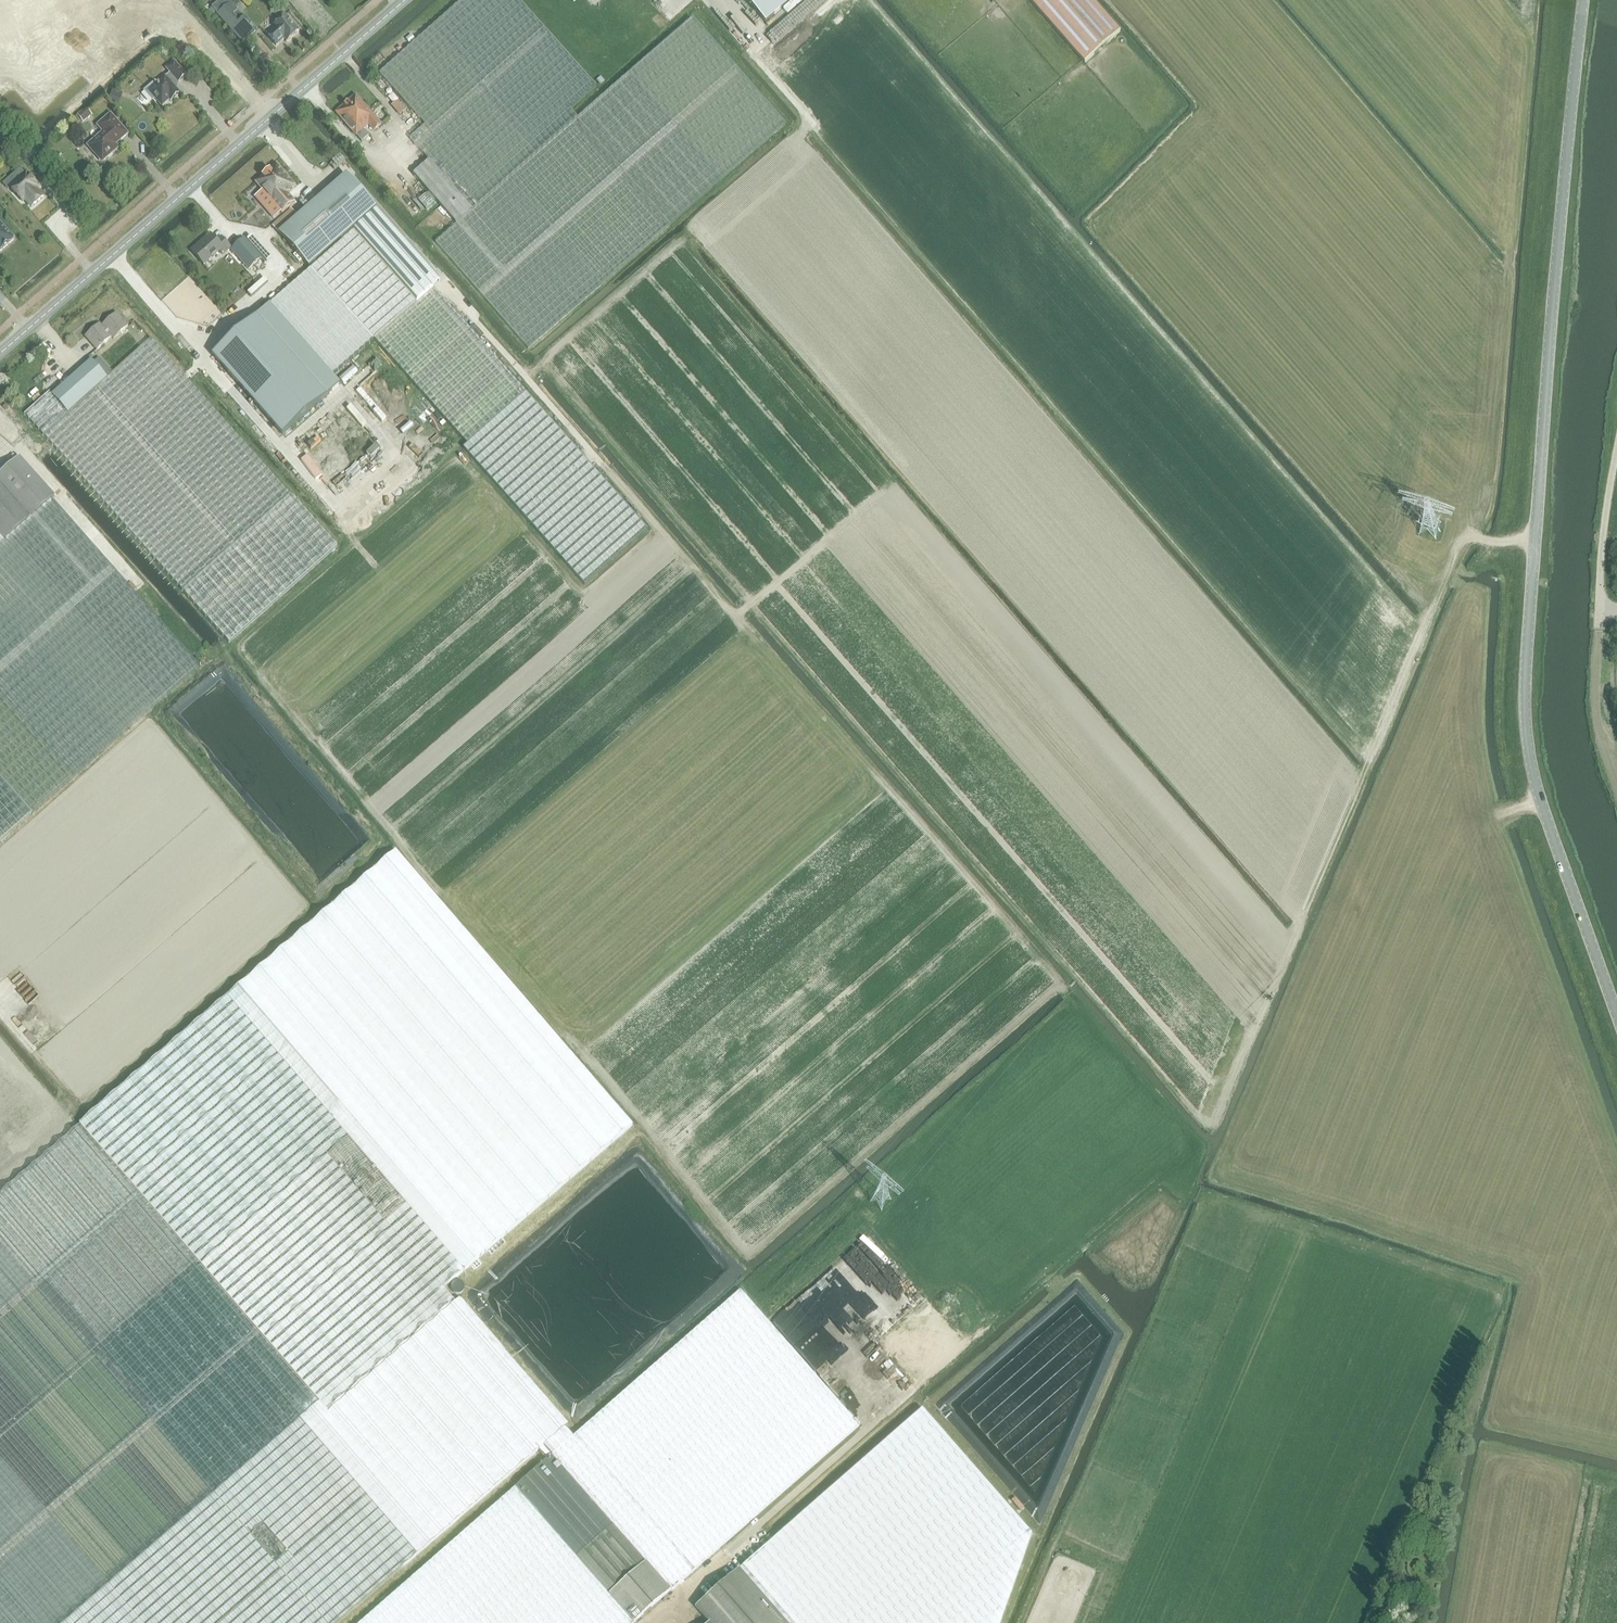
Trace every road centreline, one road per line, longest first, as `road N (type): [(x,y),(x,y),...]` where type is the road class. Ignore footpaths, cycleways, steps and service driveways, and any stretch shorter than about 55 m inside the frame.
road 1 (unclassified): [(1616,1009),(1536,781),(1526,705),(1585,0)]
road 2 (tertiary): [(0,354),(269,119)]
road 3 (residential): [(60,11),(113,29),(191,37),(269,119)]
road 4 (tertiary): [(269,119),(406,0)]
road 5 (unclassified): [(1599,608),(1616,455)]

